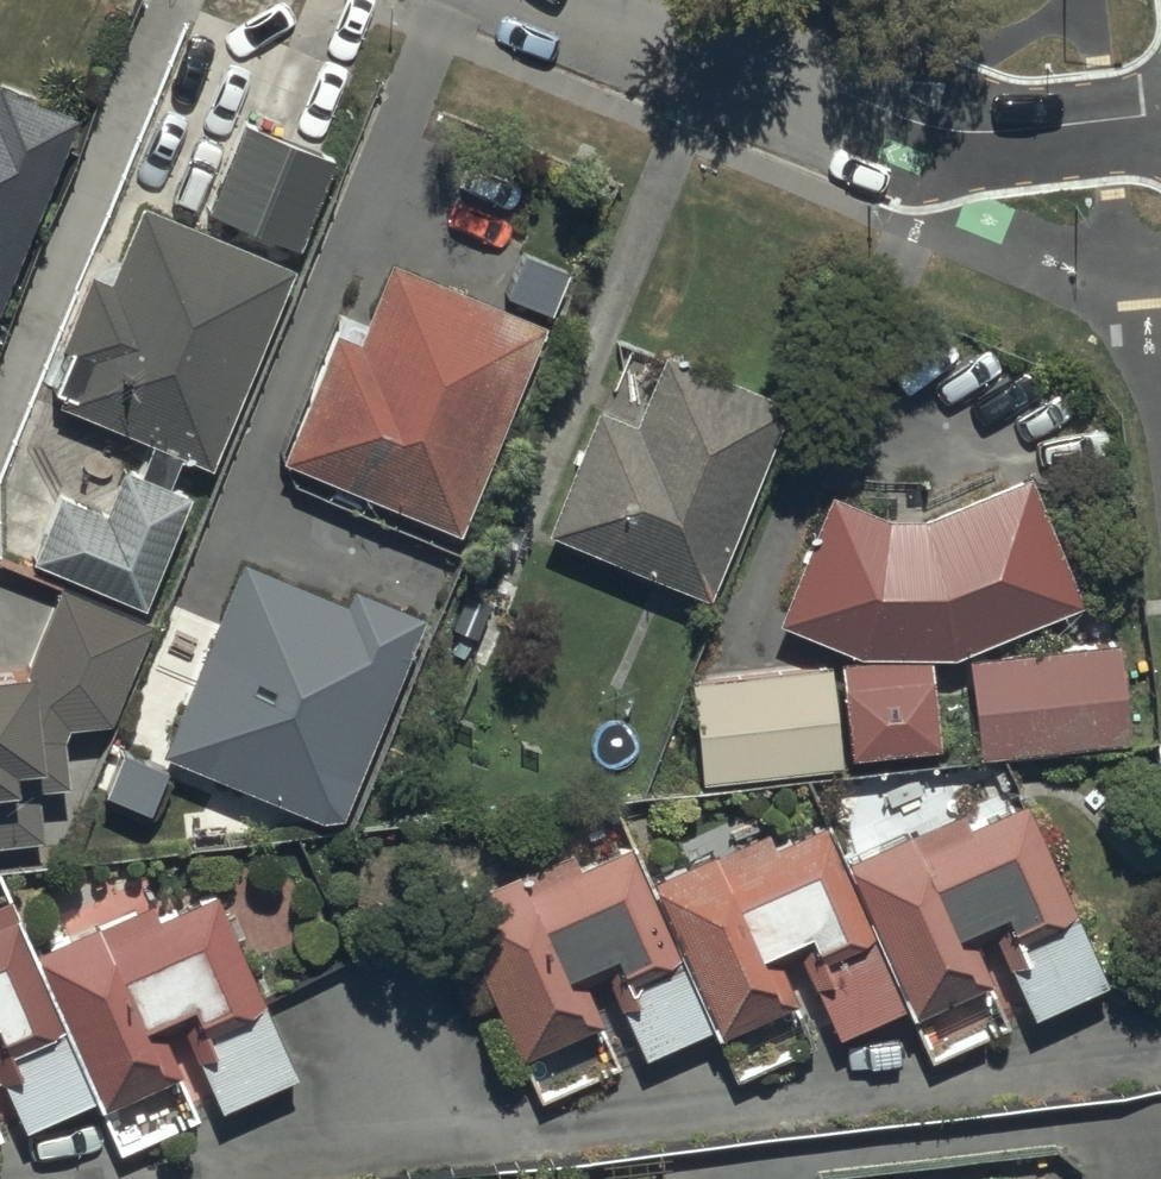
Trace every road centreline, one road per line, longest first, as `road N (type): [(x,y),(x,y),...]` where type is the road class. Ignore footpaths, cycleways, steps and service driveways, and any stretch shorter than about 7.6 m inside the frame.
road 1 (residential): [(597,0),(916,133)]
road 2 (residential): [(916,133),(976,140),(1160,123)]

